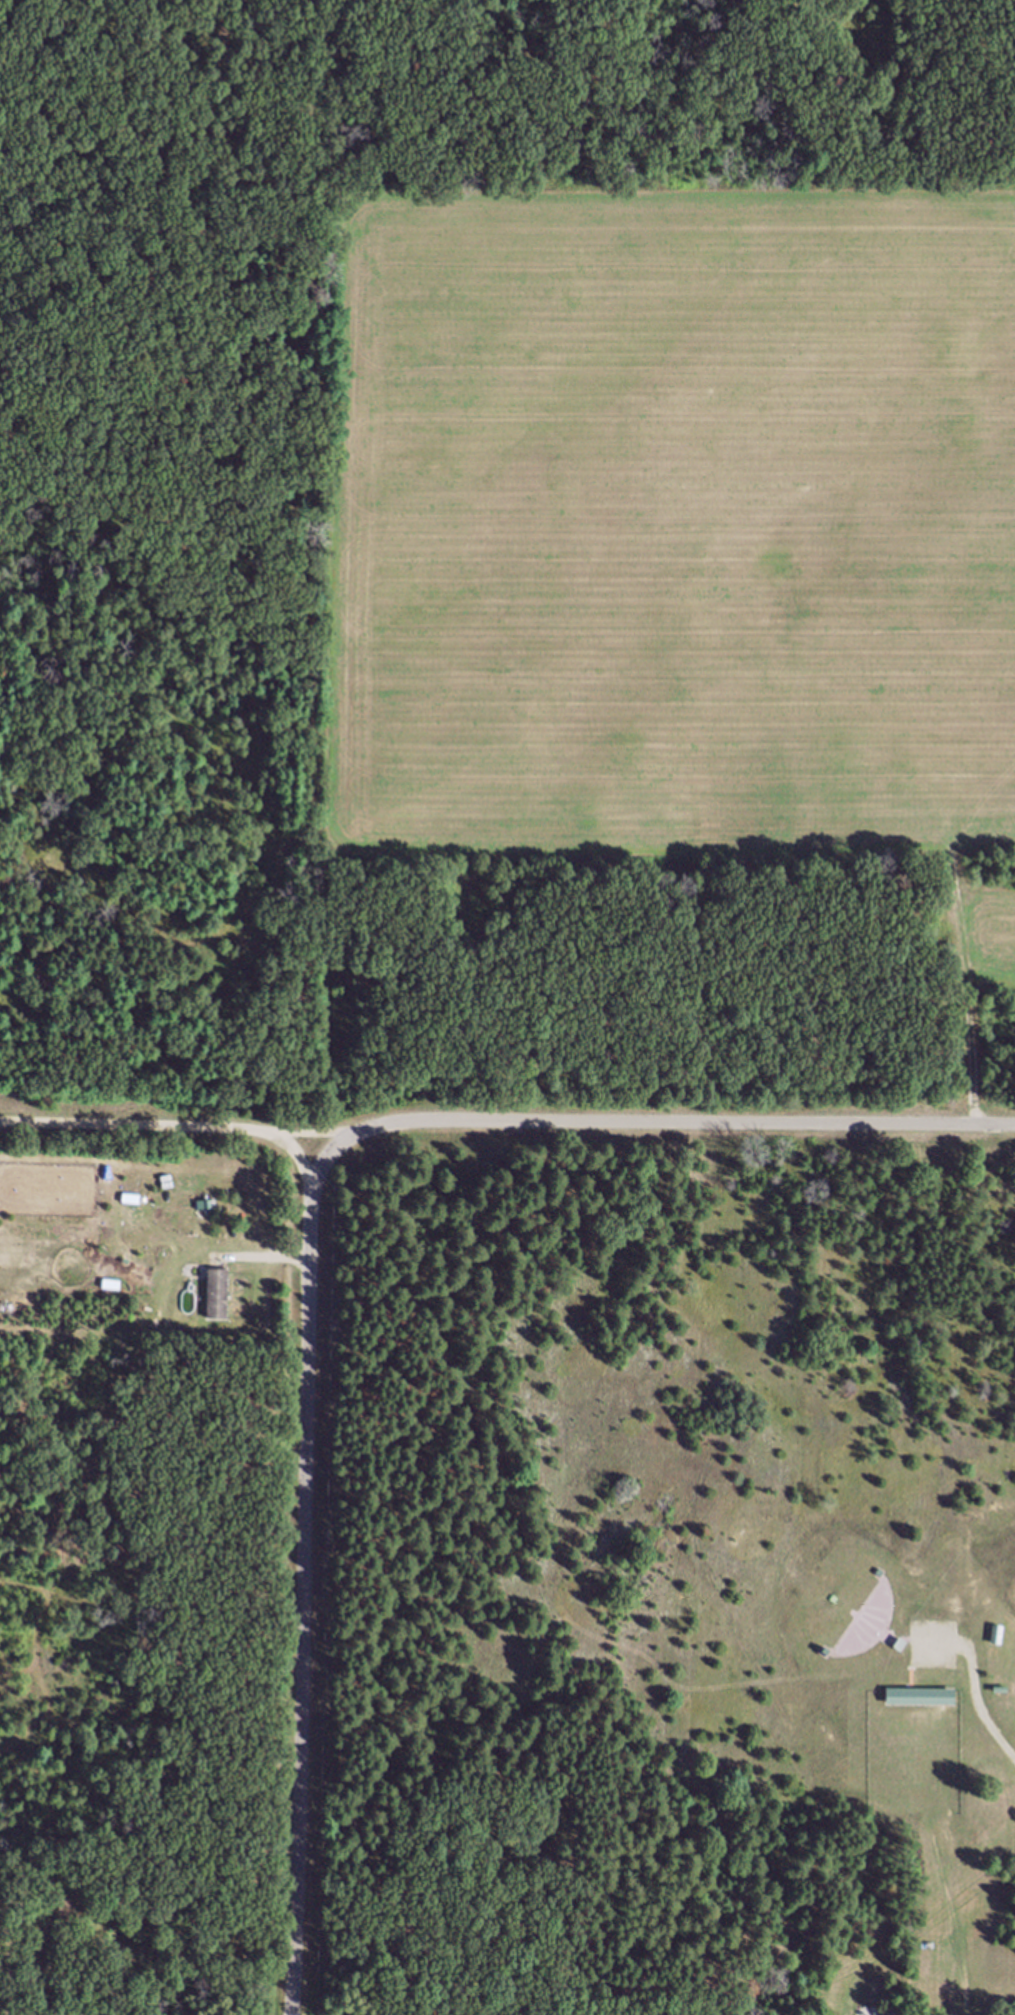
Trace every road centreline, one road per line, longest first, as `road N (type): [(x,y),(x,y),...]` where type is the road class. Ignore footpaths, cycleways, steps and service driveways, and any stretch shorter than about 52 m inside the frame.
road 1 (residential): [(294,2014),(304,1134)]
road 2 (residential): [(1014,1123),(406,1117),(356,1133),(304,1134)]
road 3 (residential): [(304,1134),(0,1122)]

